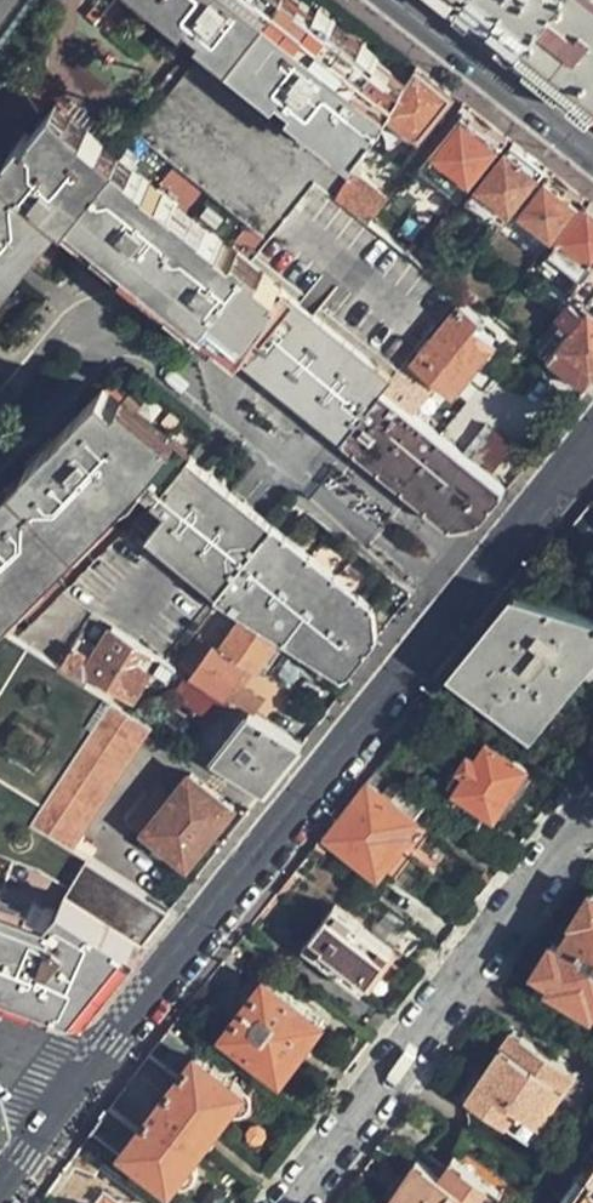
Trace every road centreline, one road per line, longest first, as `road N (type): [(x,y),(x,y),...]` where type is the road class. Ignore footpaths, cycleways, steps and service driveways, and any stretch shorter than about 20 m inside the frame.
road 1 (residential): [(77,1082),(592,444)]
road 2 (residential): [(291,1202),(582,829),(592,832)]
road 3 (tertiary): [(592,159),(392,0)]
road 4 (residential): [(0,1188),(77,1082)]

